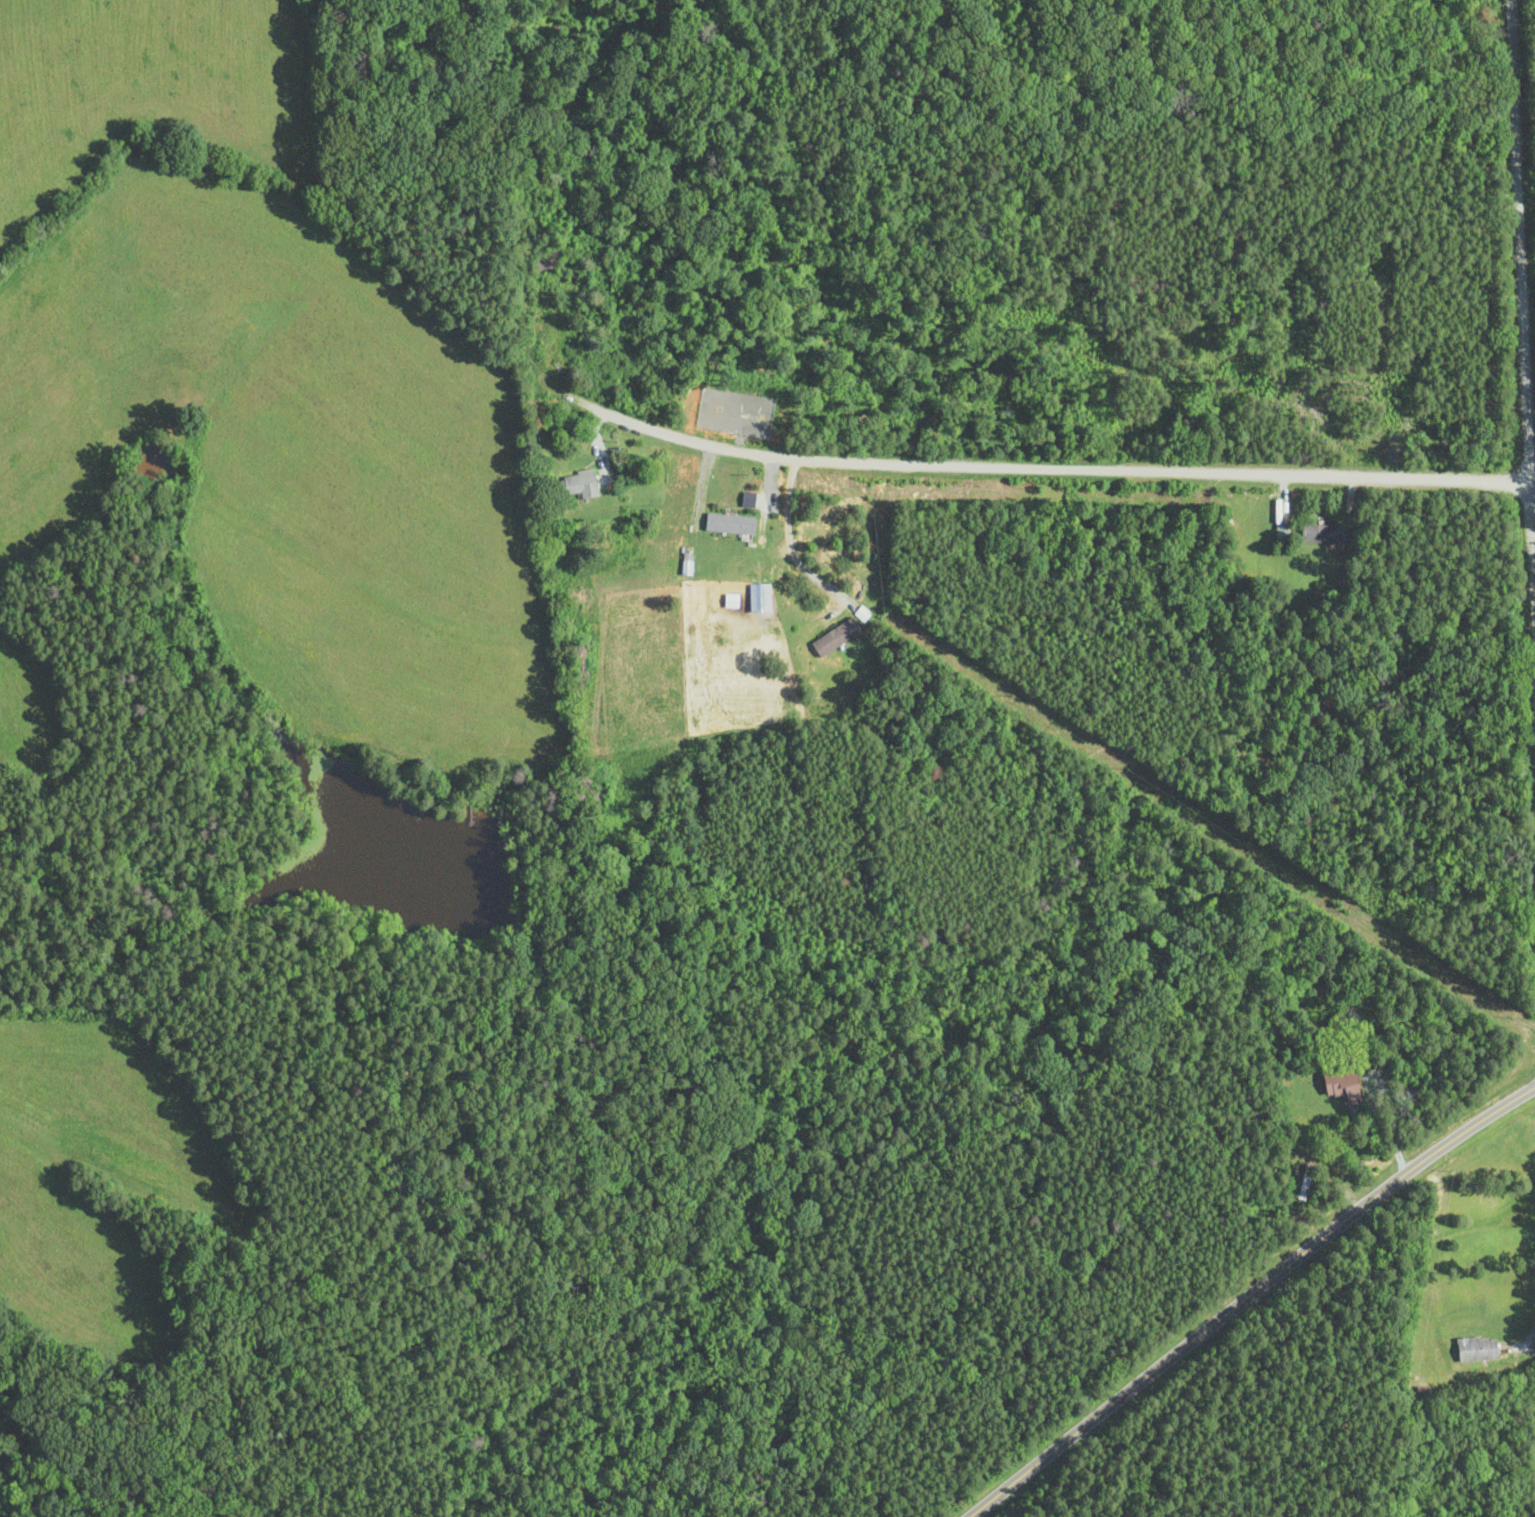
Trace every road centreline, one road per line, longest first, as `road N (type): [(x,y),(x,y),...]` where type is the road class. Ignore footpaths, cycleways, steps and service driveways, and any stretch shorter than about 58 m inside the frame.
road 1 (residential): [(1533,484),(762,456),(637,427),(469,342)]
road 2 (tertiary): [(1534,1089),(1454,1137),(969,1516)]
road 3 (residential): [(1534,527),(1509,0)]

